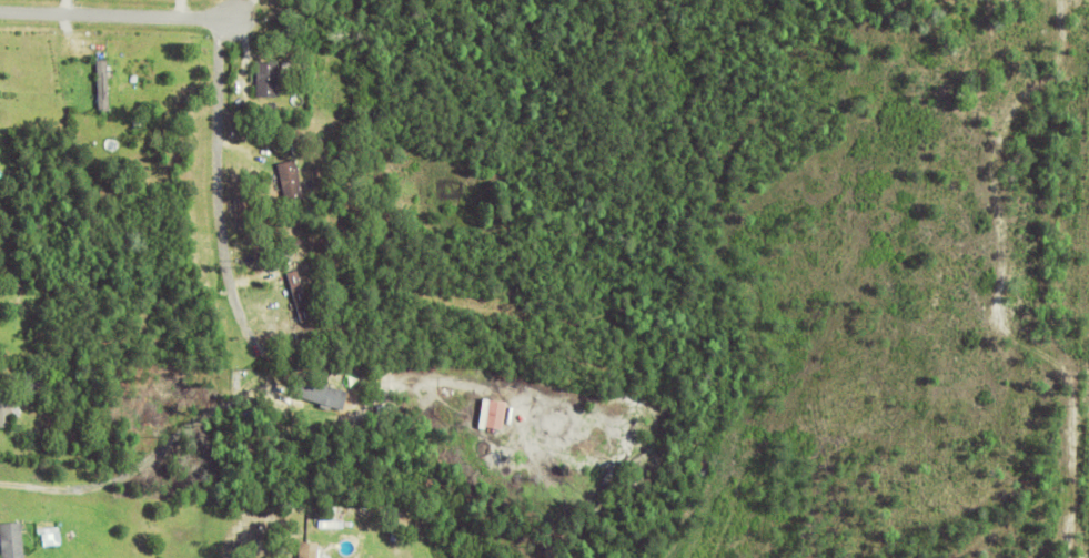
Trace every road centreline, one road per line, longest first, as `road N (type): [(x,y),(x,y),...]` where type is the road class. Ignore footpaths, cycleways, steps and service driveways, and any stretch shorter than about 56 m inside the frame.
road 1 (residential): [(222,21),(220,185),(229,273),(286,405)]
road 2 (residential): [(0,13),(253,22)]

